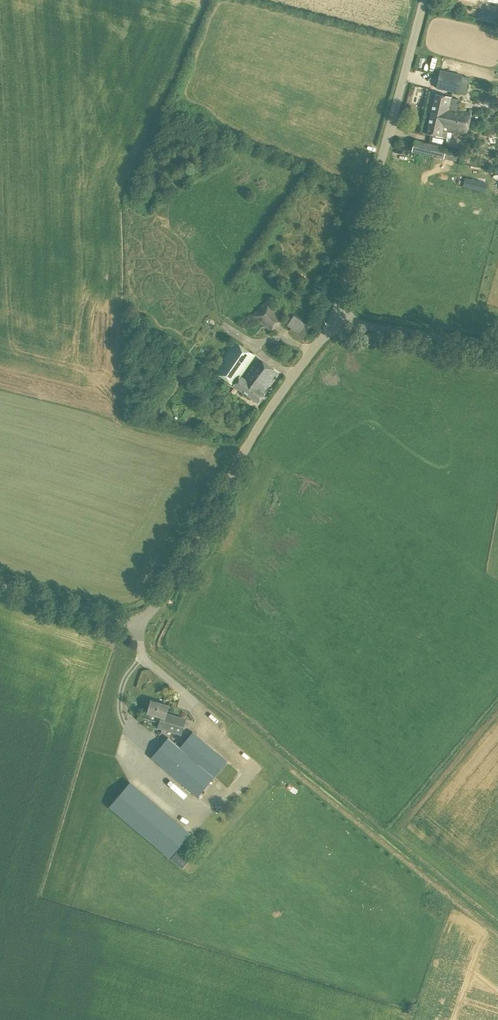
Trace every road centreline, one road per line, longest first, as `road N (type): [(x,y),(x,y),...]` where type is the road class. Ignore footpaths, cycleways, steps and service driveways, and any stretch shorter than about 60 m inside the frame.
road 1 (unclassified): [(0,586),(106,624),(140,622),(159,607),(331,320)]
road 2 (unclassified): [(331,320),(424,0)]
road 3 (unclassified): [(497,346),(331,320)]

